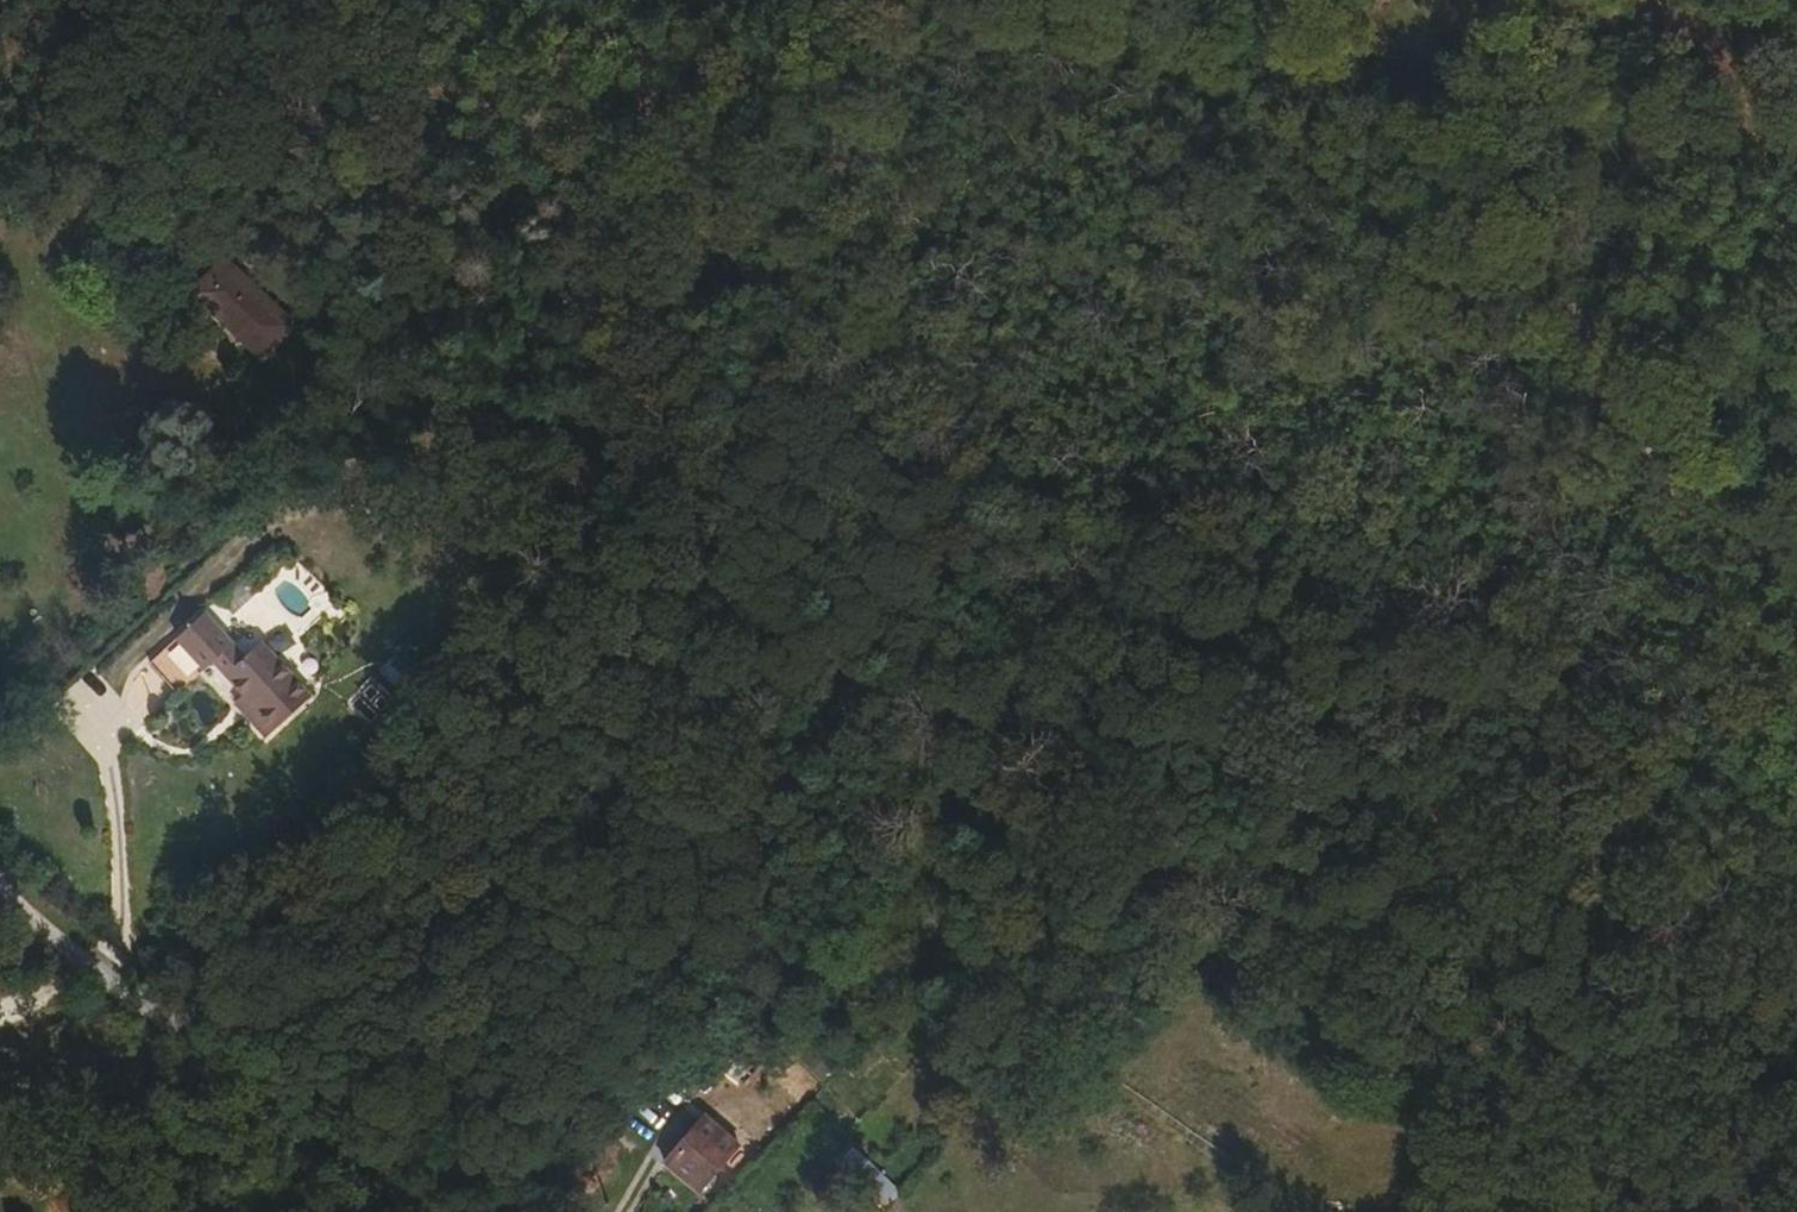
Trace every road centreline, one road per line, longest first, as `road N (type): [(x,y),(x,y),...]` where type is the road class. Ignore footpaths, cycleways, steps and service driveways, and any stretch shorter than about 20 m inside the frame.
road 1 (track): [(1796,714),(1603,348),(1542,183),(1514,0)]
road 2 (unclassified): [(400,1211),(302,1126),(105,987),(0,897)]

